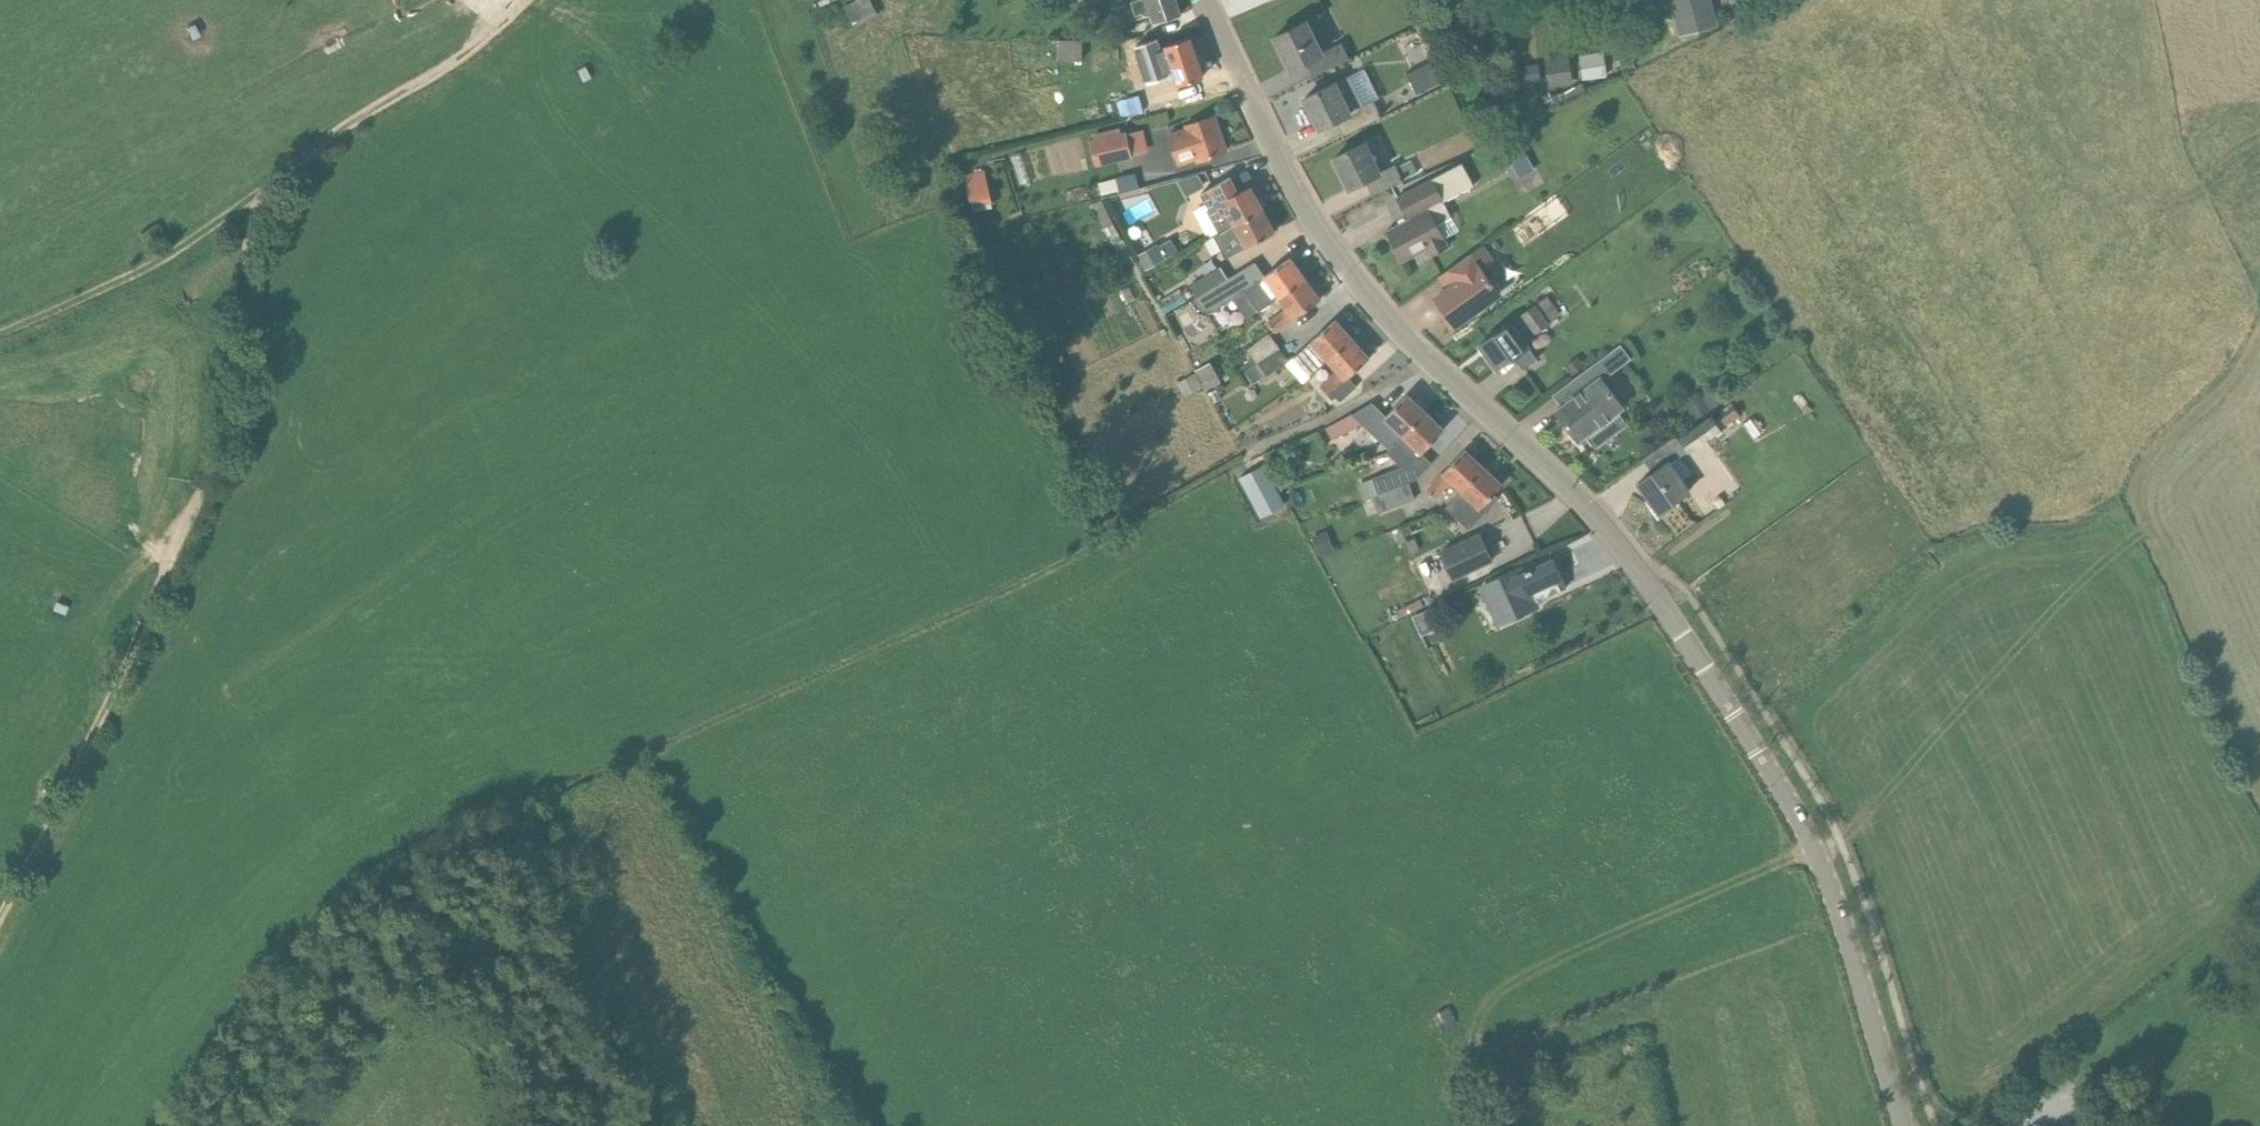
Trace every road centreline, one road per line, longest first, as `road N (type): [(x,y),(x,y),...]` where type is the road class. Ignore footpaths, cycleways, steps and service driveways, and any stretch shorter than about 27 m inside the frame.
road 1 (track): [(0,918),(125,668),(215,457),(261,191)]
road 2 (residential): [(1657,597),(1584,504),(1365,293),(1296,191),(1204,0)]
road 3 (unclassified): [(1906,1125),(1839,911),(1805,831),(1657,597)]
road 4 (track): [(284,1125),(365,1029),(428,1005),(464,1013),(485,1034),(505,1125)]
road 5 (track): [(261,191),(493,32),(527,0)]
road 6 (track): [(0,333),(118,282),(261,191)]

